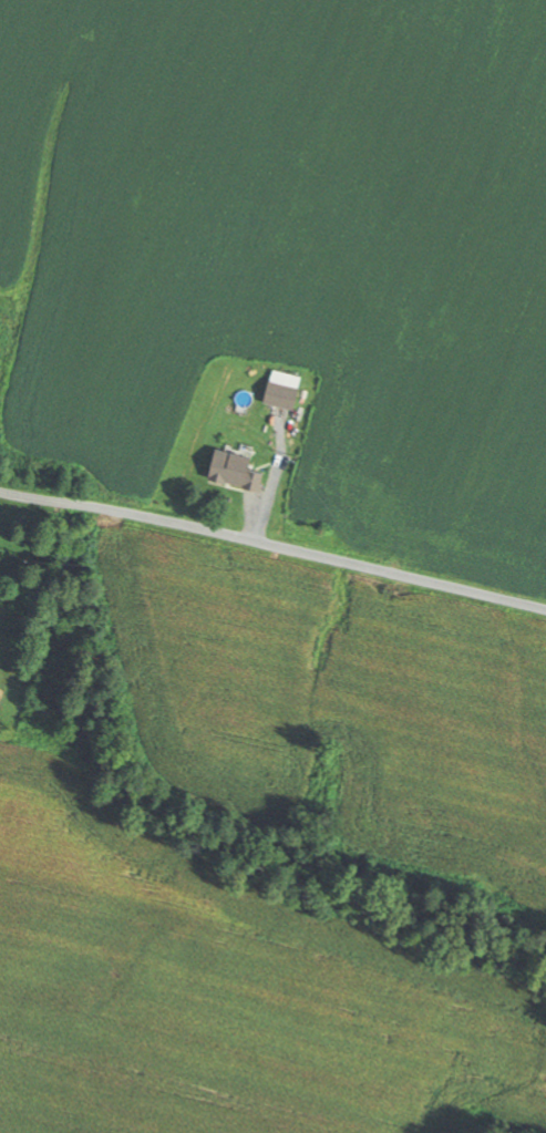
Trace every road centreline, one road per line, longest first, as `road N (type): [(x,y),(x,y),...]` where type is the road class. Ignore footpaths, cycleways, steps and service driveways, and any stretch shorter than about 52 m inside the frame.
road 1 (residential): [(545,611),(0,491)]

